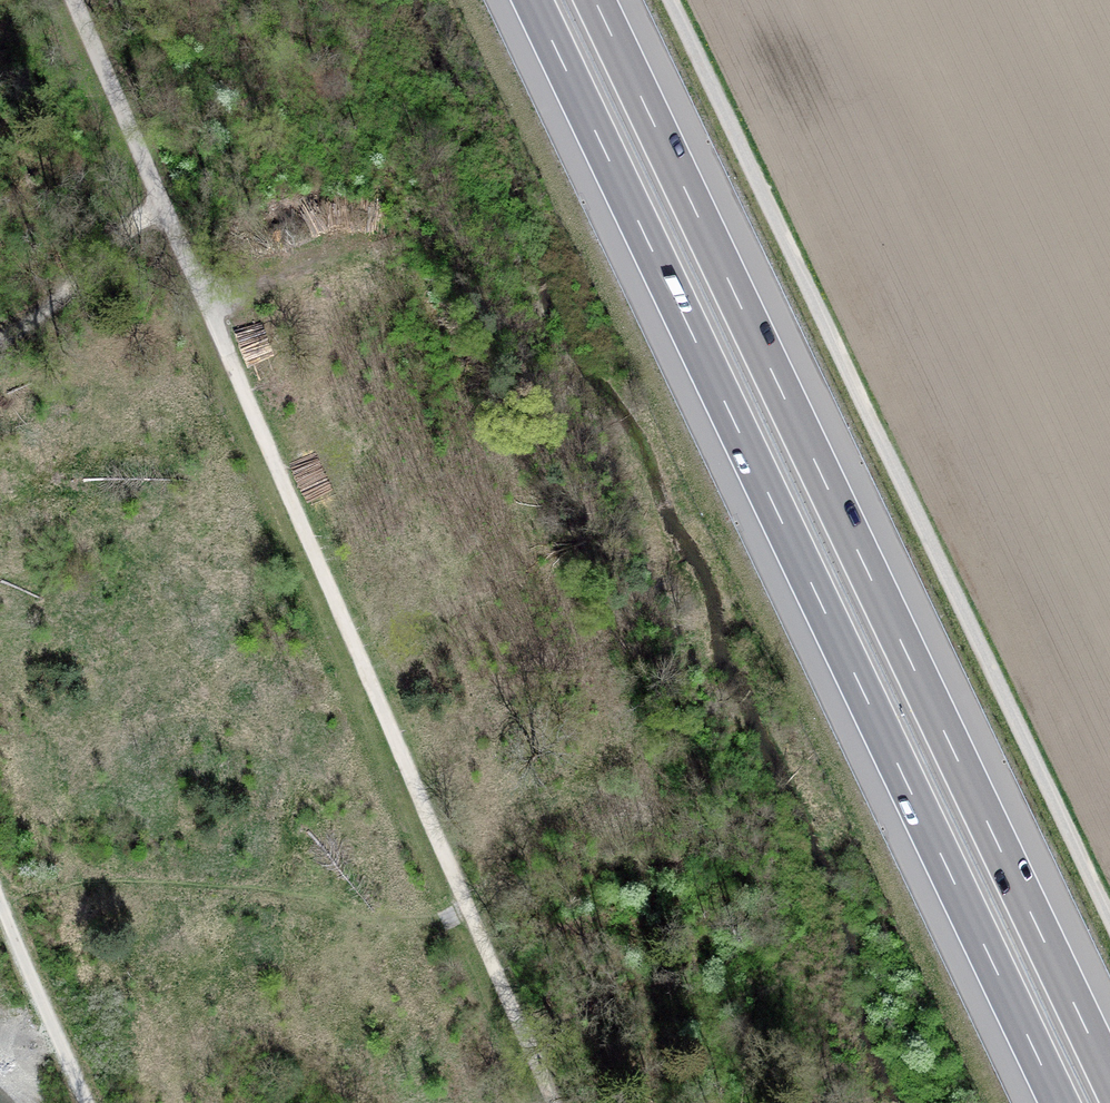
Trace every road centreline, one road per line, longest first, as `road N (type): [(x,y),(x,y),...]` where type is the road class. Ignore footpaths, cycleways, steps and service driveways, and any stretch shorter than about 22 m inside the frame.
road 1 (motorway): [(533,0),(1060,1102)]
road 2 (motorway): [(1109,1079),(595,0)]
road 3 (track): [(1109,919),(671,0)]
road 4 (track): [(75,0),(472,916)]
road 5 (track): [(0,342),(49,309),(121,232),(163,204)]
road 6 (track): [(472,916),(556,1102)]

